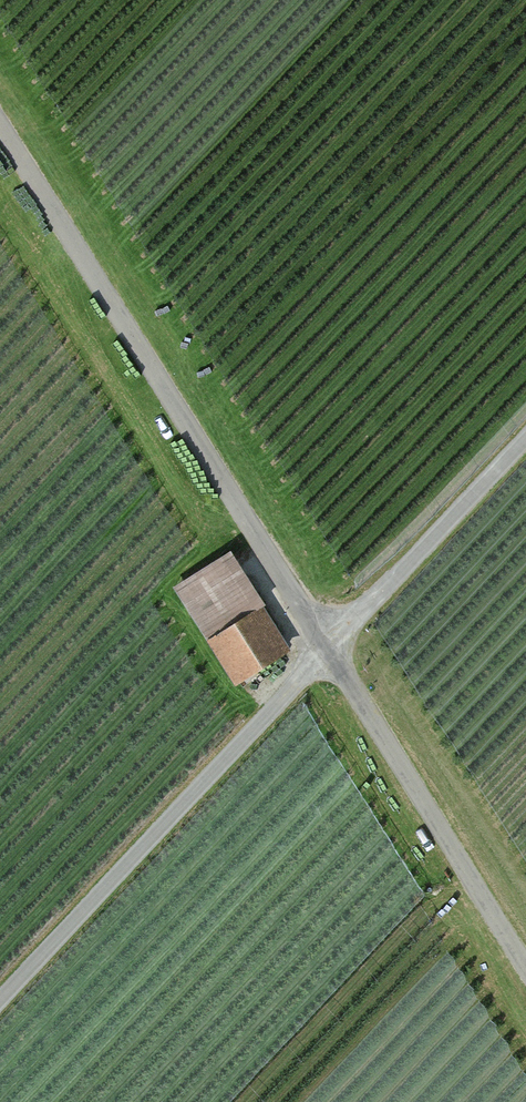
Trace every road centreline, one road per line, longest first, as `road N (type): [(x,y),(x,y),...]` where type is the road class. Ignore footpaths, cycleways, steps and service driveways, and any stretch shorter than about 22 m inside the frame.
road 1 (track): [(328,649),(0,124)]
road 2 (unclassified): [(328,649),(0,1000)]
road 3 (track): [(525,968),(328,649)]
road 4 (track): [(328,649),(525,438)]

